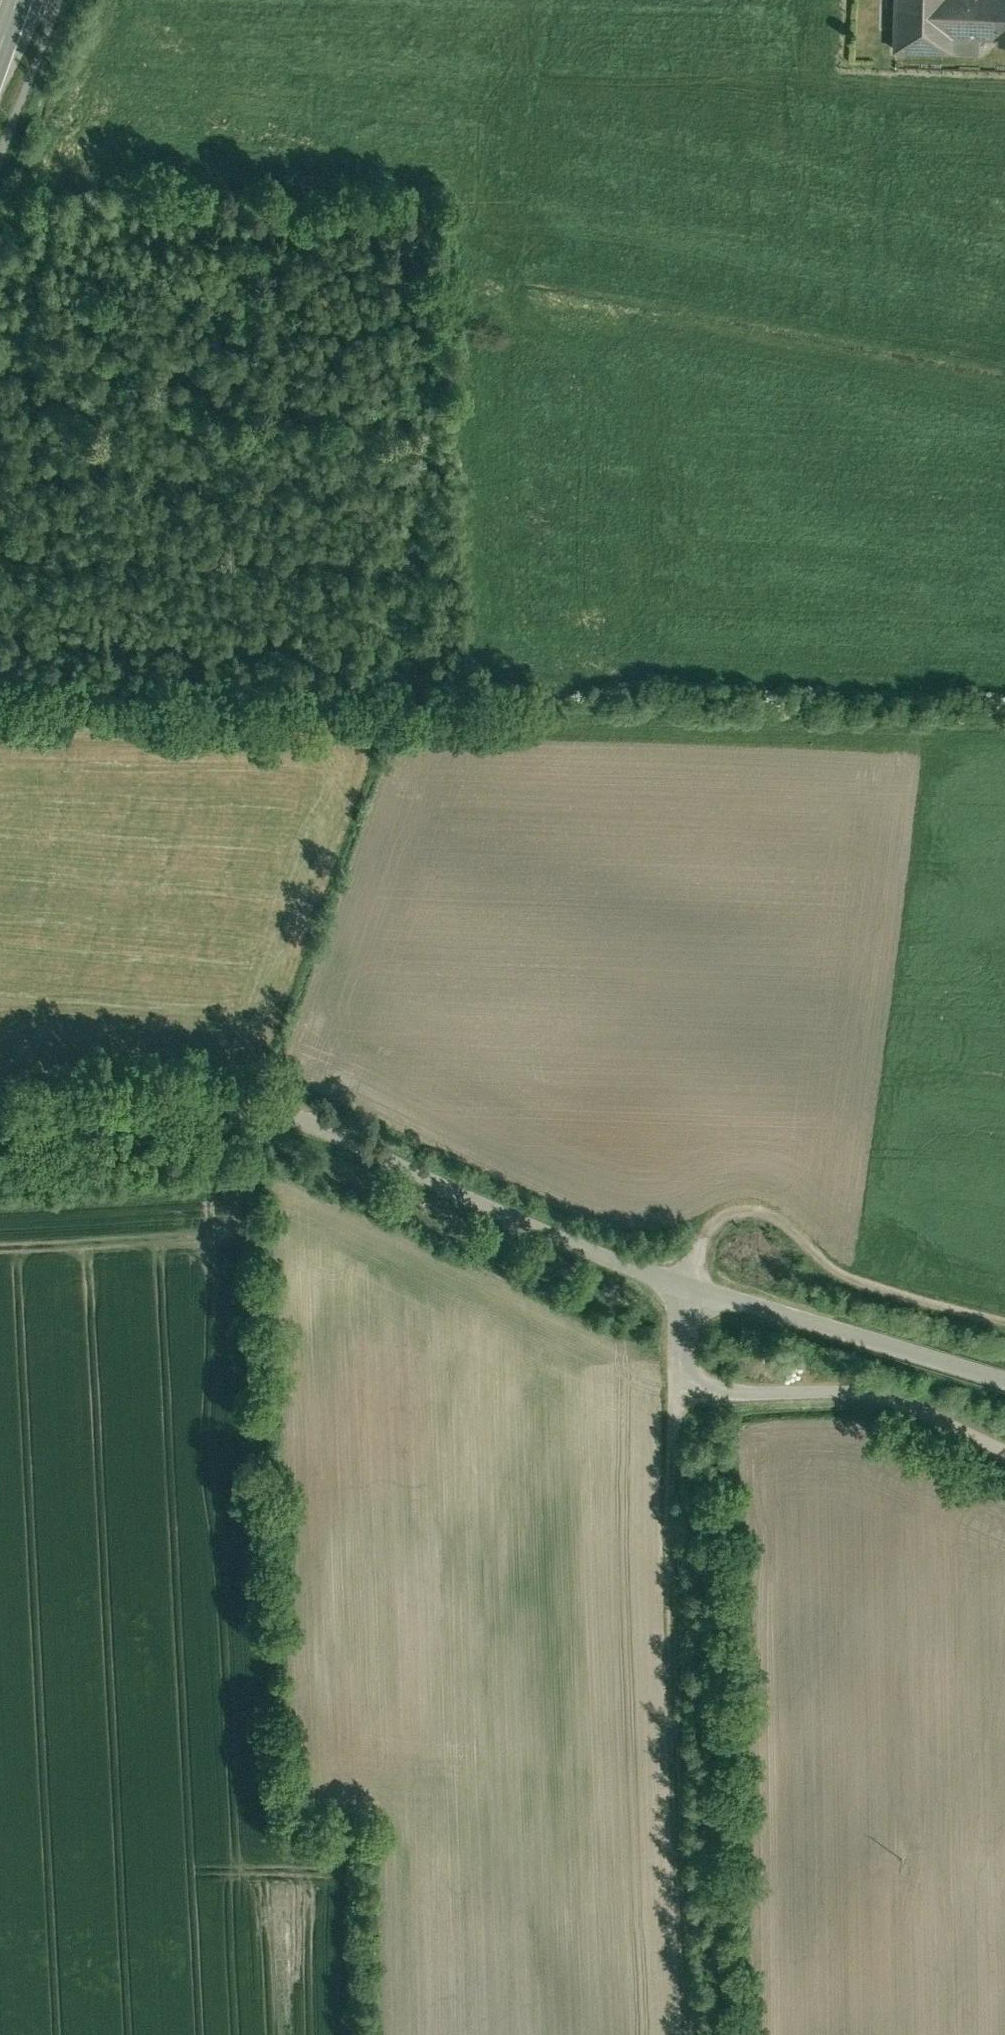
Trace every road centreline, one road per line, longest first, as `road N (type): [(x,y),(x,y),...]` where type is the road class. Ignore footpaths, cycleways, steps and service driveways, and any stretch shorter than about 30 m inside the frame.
road 1 (unclassified): [(0,1125),(207,1111),(301,1126),(680,1287)]
road 2 (track): [(677,1363),(670,1440),(691,2034)]
road 3 (track): [(680,1287),(721,1216),(762,1210),(842,1279),(1004,1323)]
road 4 (unclassified): [(680,1287),(1004,1382)]

